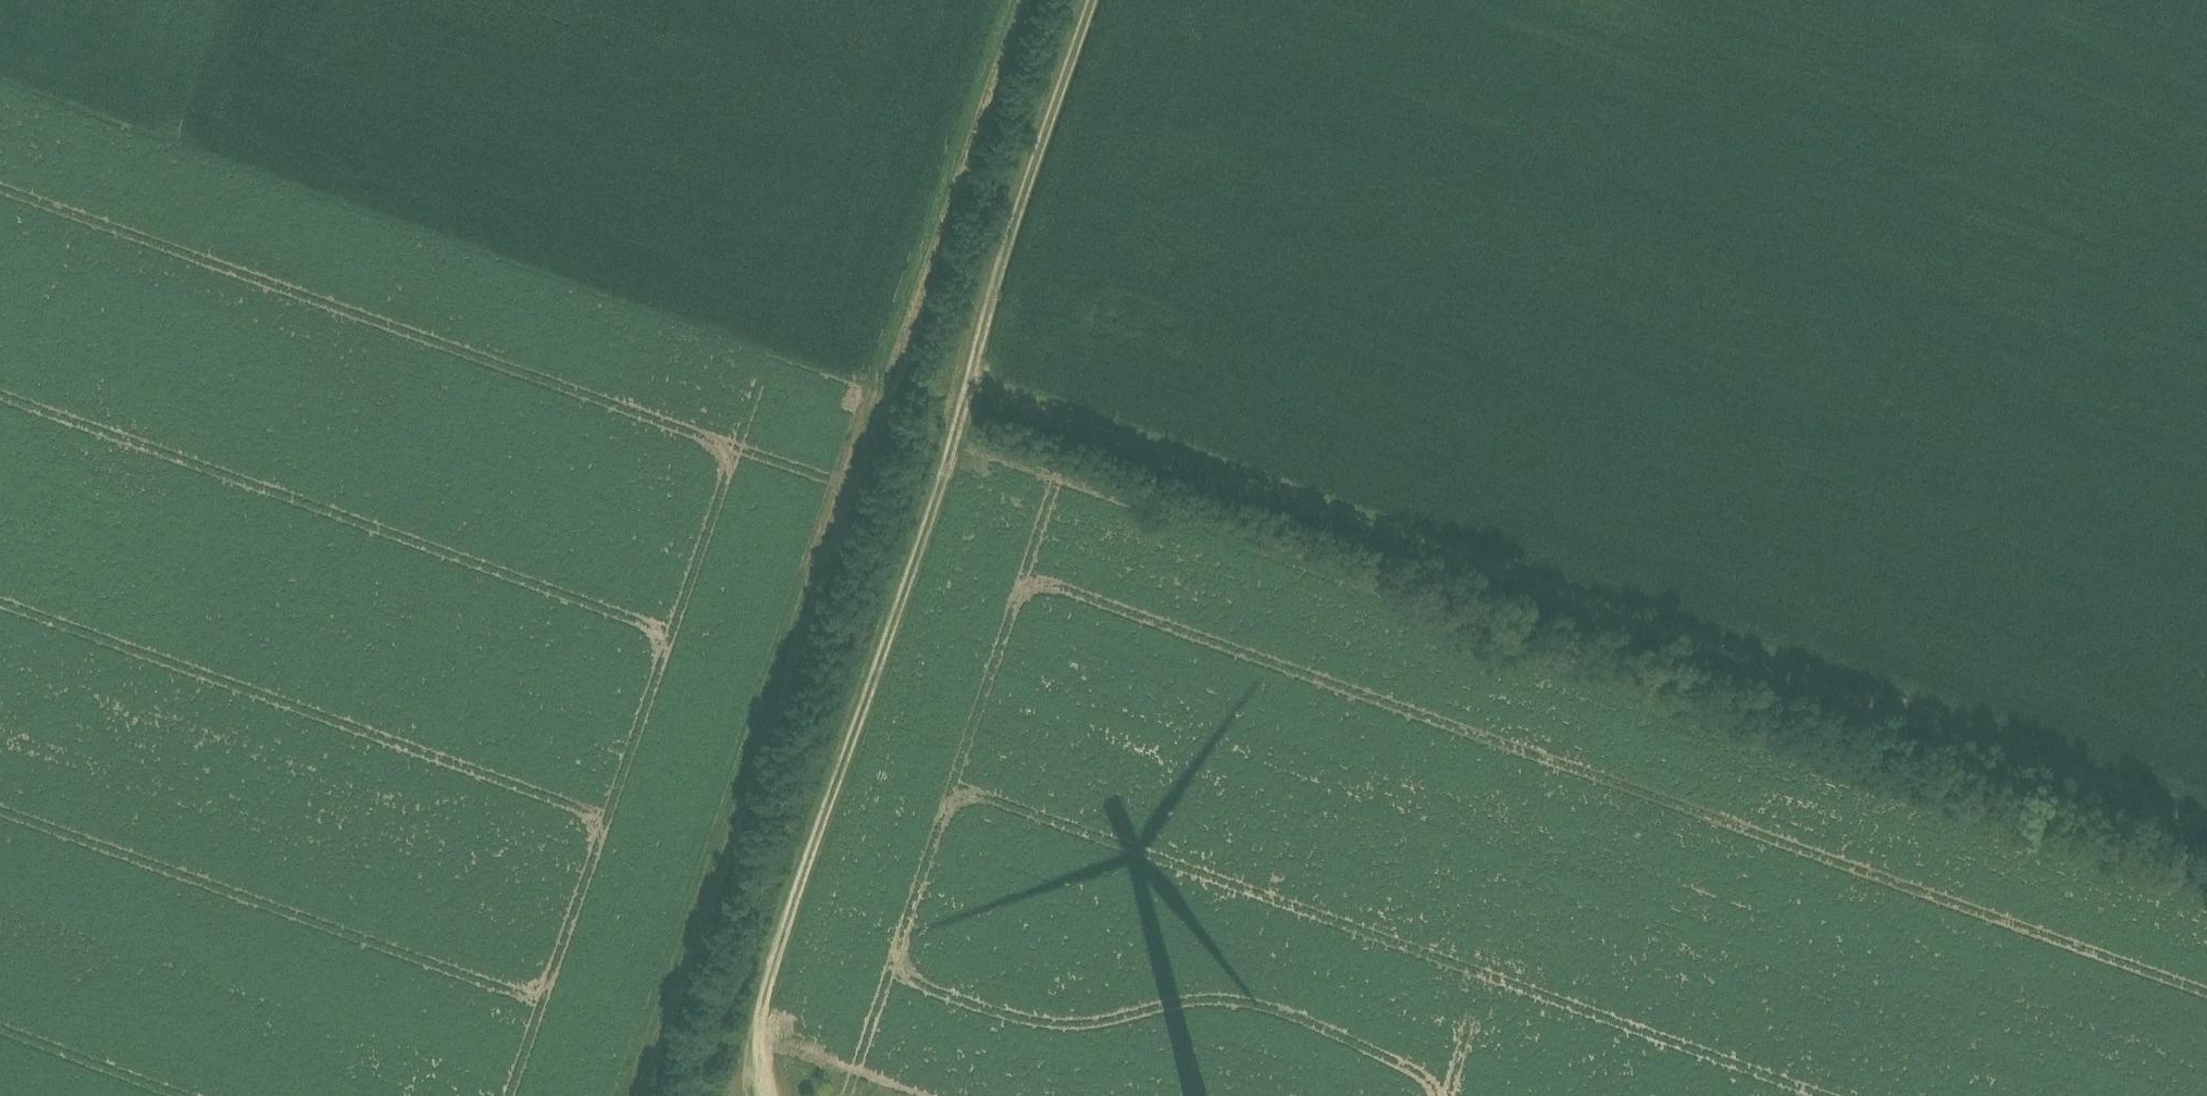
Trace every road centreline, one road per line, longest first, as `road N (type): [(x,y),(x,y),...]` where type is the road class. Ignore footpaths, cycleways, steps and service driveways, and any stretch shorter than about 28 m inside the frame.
road 1 (track): [(1091,0),(1014,223),(970,384),(768,959),(755,1056),(765,1095)]

